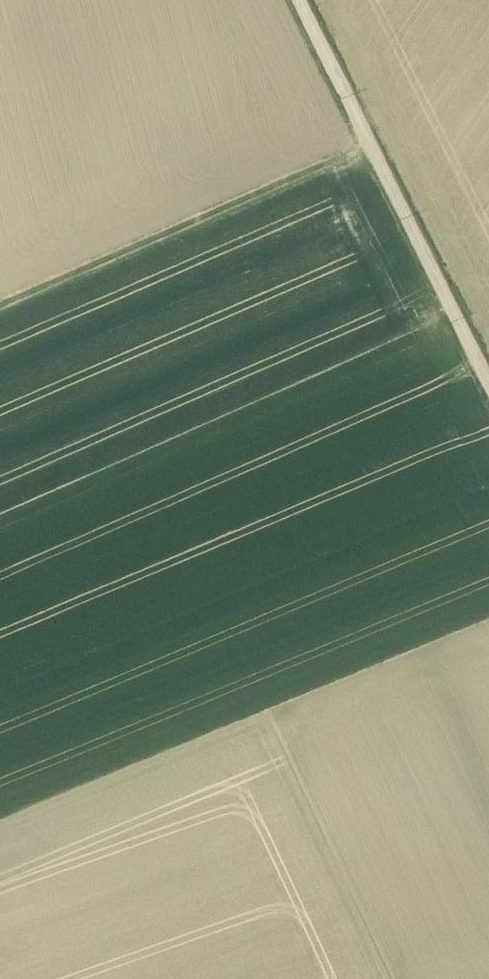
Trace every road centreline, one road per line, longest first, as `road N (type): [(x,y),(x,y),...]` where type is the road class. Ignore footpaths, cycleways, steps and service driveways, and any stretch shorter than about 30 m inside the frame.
road 1 (track): [(297,0),(488,382)]
road 2 (track): [(371,148),(0,316)]

